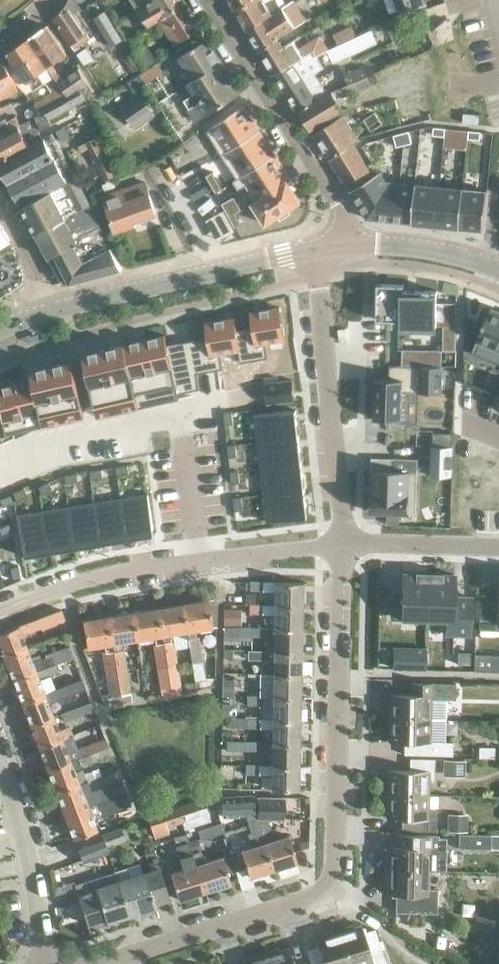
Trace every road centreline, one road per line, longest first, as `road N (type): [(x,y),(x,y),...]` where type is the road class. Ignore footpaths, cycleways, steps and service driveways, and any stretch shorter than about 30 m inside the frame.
road 1 (residential): [(91,963),(329,890),(341,542)]
road 2 (residential): [(0,609),(115,573),(341,542)]
road 3 (residential): [(341,542),(310,248)]
road 4 (residential): [(209,0),(339,205),(344,244)]
road 5 (secondary): [(60,307),(310,248)]
road 6 (residential): [(42,963),(20,819),(0,769)]
road 7 (residential): [(498,548),(341,542)]
road 8 (secondary): [(344,244),(409,246),(491,266)]
road 9 (residential): [(0,192),(60,307)]

